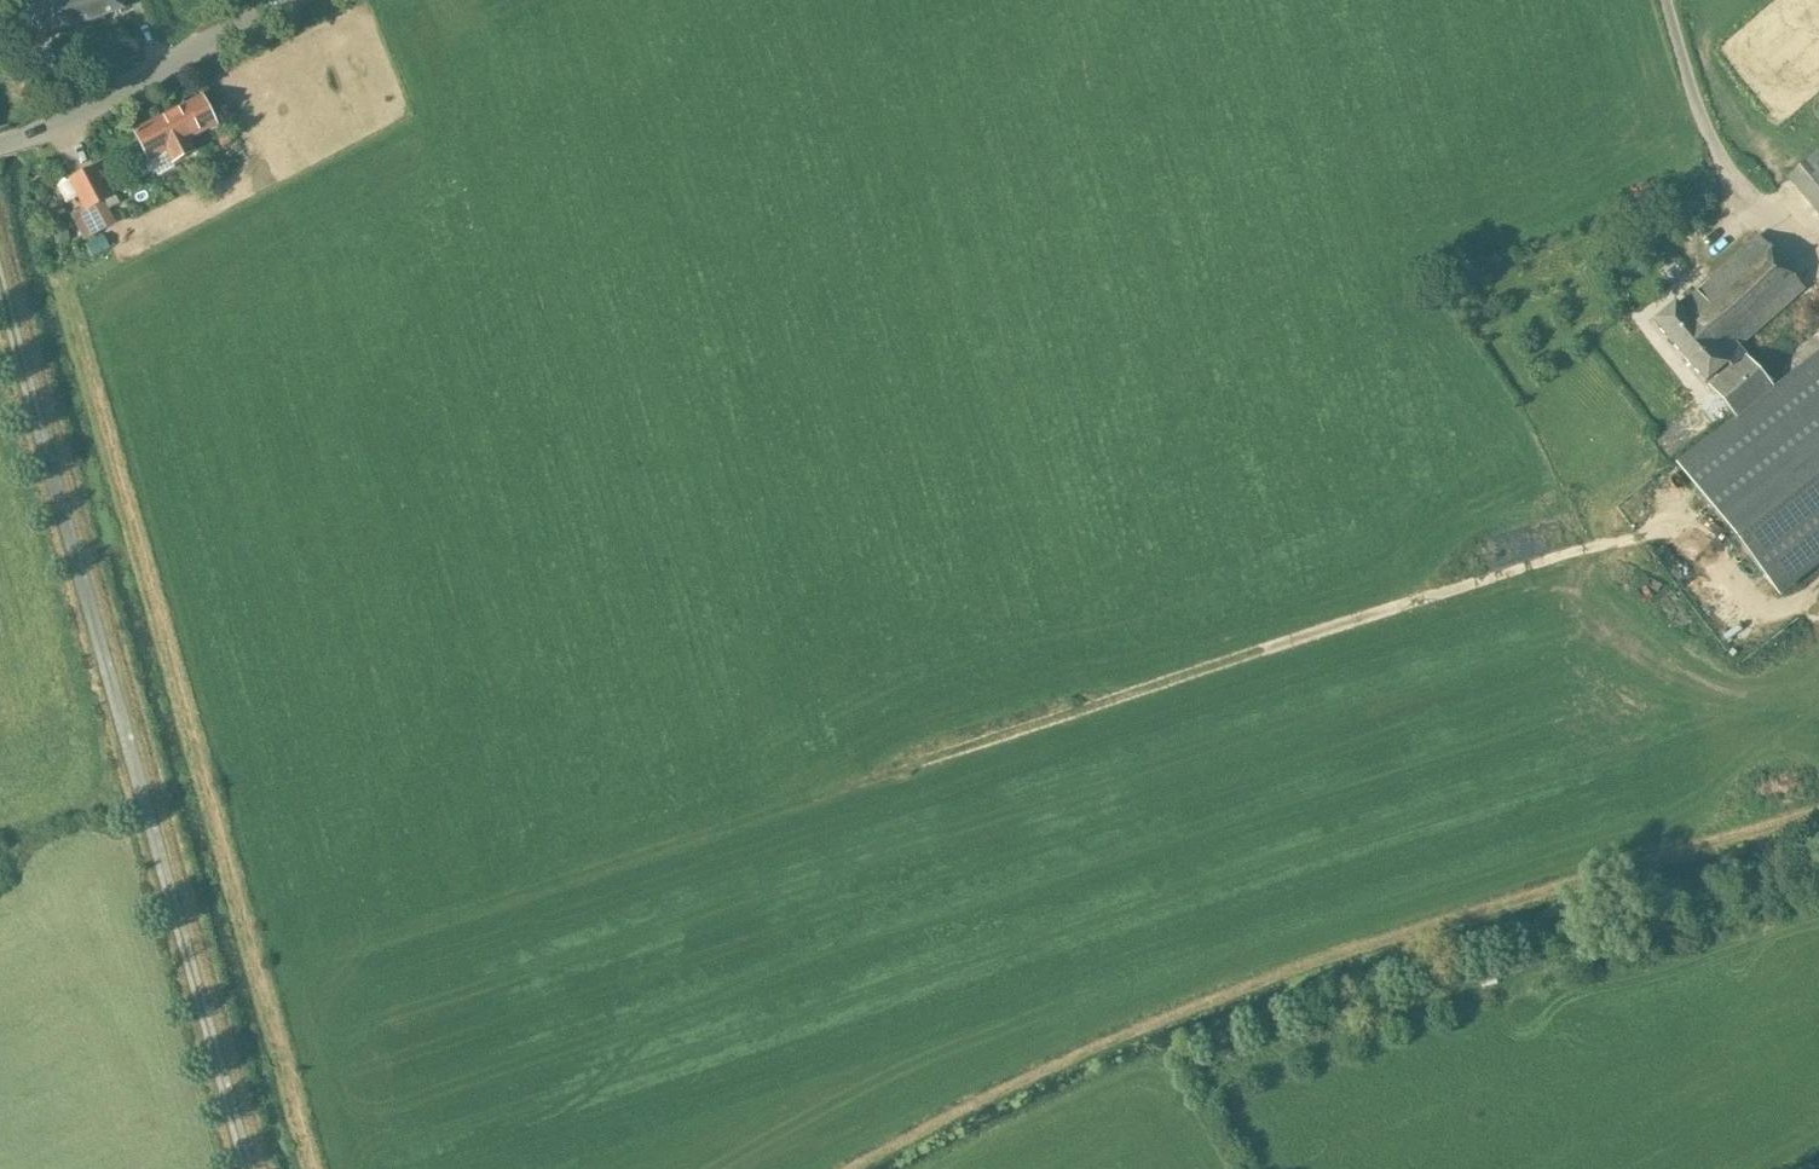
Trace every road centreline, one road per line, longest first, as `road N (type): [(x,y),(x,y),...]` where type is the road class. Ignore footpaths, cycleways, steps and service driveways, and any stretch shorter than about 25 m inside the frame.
road 1 (track): [(1818,585),(1792,605),(1760,609),(1697,541),(1666,532),(1597,545),(886,773)]
road 2 (track): [(247,1168),(0,279)]
road 3 (tertiary): [(0,147),(72,118),(290,0)]

